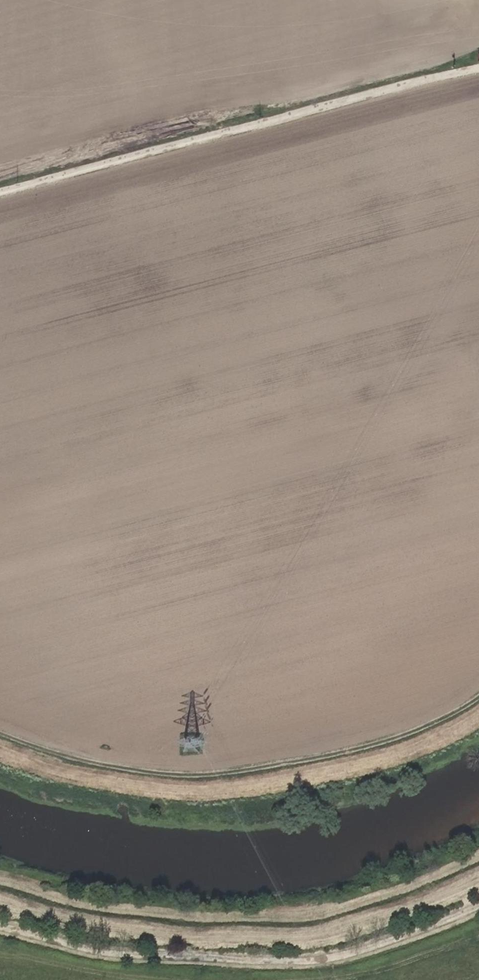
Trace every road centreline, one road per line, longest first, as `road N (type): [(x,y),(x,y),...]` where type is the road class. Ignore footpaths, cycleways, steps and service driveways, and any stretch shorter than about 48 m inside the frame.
road 1 (track): [(0,723),(112,758),(247,767),(407,730),(478,691)]
road 2 (track): [(0,924),(93,948),(267,963),(365,951),(478,908)]

